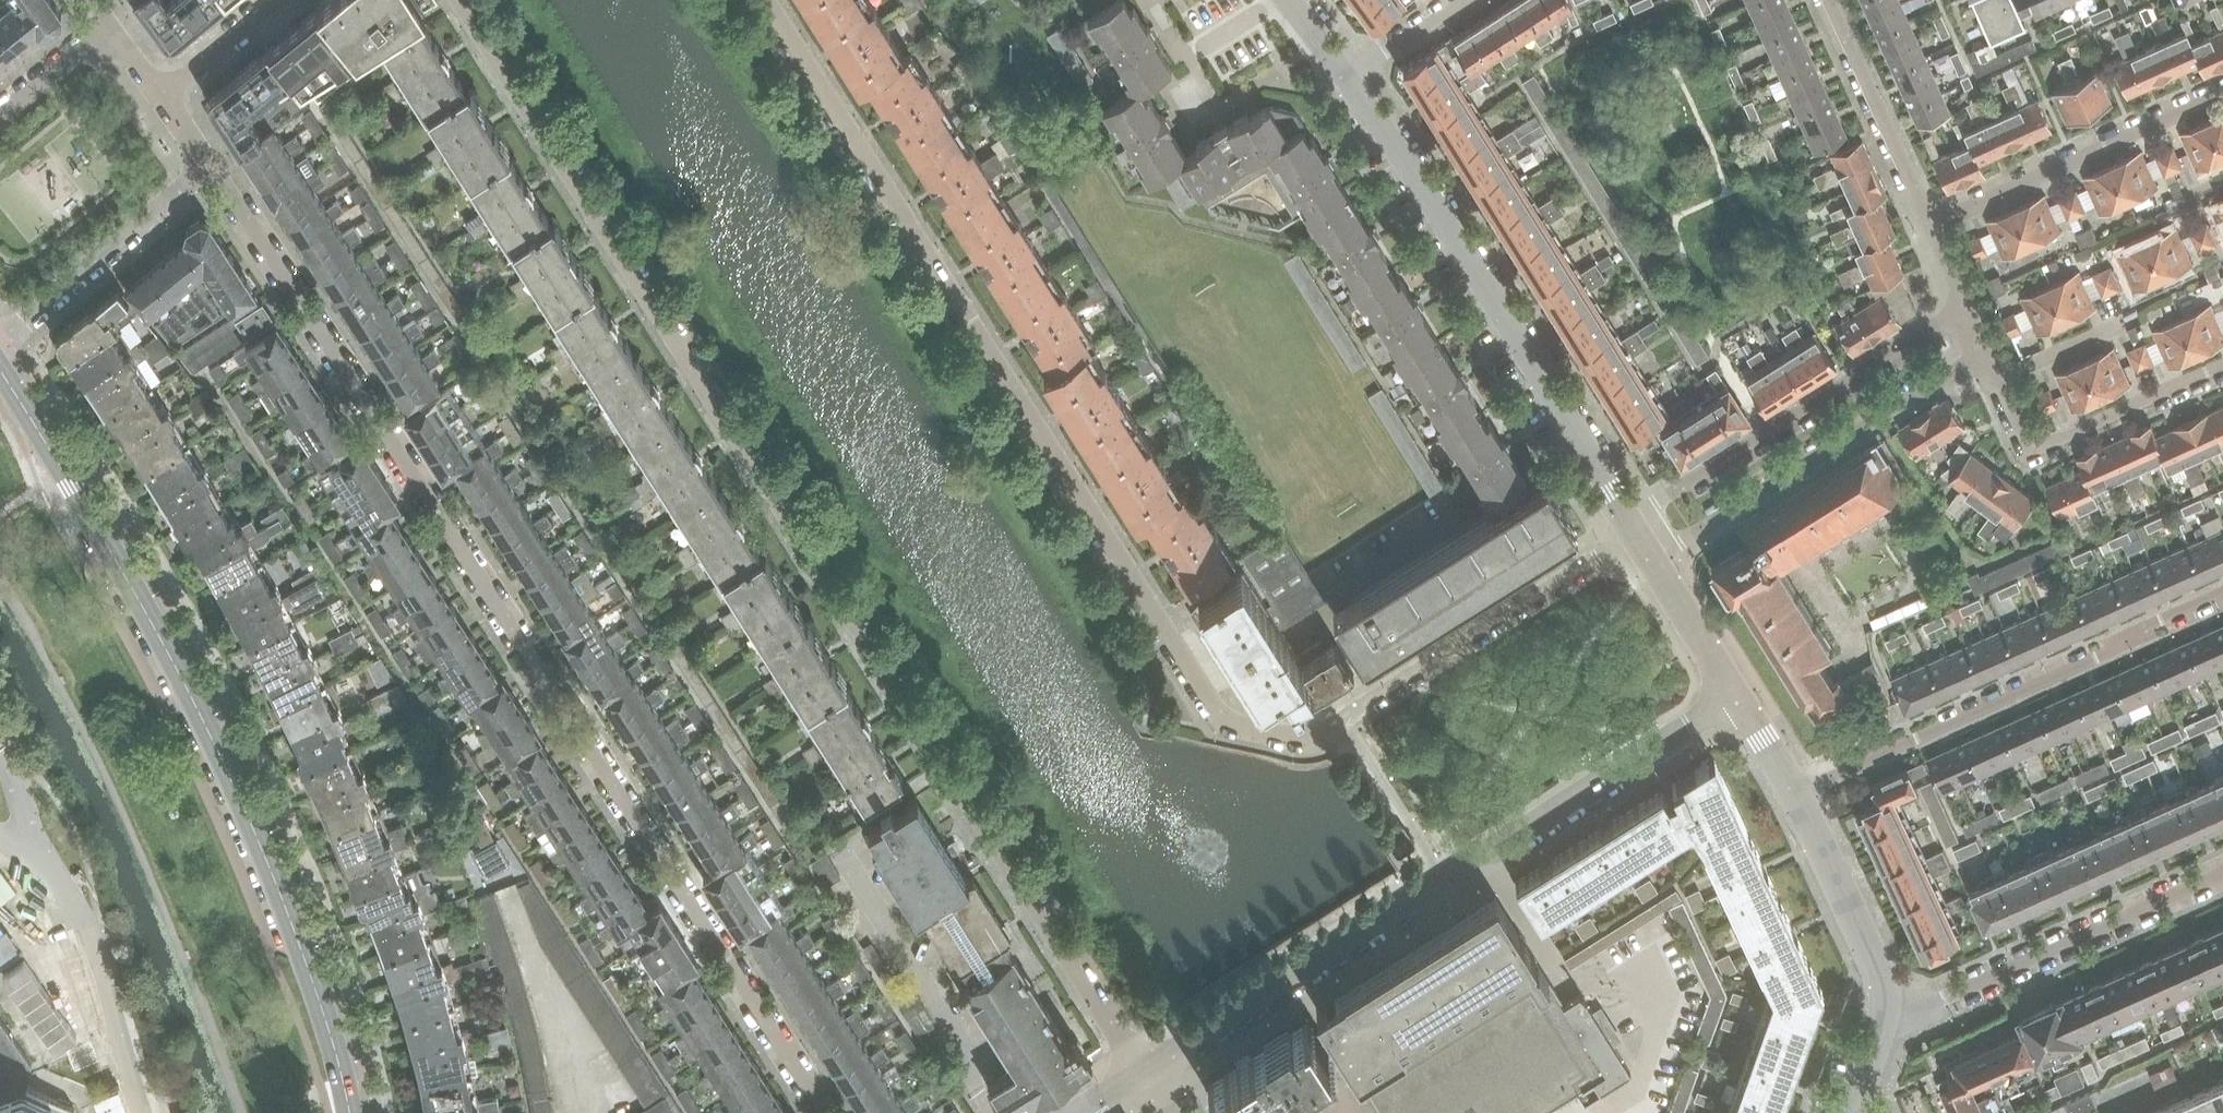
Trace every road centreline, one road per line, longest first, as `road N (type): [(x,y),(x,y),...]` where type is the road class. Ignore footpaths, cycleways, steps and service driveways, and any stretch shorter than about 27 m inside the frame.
road 1 (residential): [(1636,537),(1312,738),(1263,736),(1213,714),(760,0)]
road 2 (residential): [(457,0),(1145,1077)]
road 3 (residential): [(204,165),(824,1112)]
road 4 (secondary): [(350,1112),(302,942),(216,739),(0,371)]
road 5 (residential): [(1145,1077),(1734,698)]
road 6 (tertiary): [(1627,522),(1345,79)]
road 7 (residential): [(2222,594),(2098,662),(1794,791)]
road 8 (residential): [(1964,306),(1627,522)]
road 9 (residential): [(1650,560),(1984,352)]
road 10 (residential): [(1885,1003),(1934,1008),(2222,875)]
road 11 (residential): [(2222,92),(1930,224)]
road 12 (residential): [(1996,378),(2024,441),(2043,447),(2222,365)]
road 13 (residential): [(0,335),(204,165)]
road 14 (residential): [(1830,0),(1930,224)]
road 15 (tertiary): [(1885,1003),(1794,791)]
road 16 (tertiary): [(1734,698),(1650,560)]
road 17 (residential): [(1996,378),(2136,315)]
road 18 (residential): [(273,0),(158,94)]
road 19 (residential): [(1466,0),(1345,79)]
road 20 (residential): [(108,29),(0,116)]

